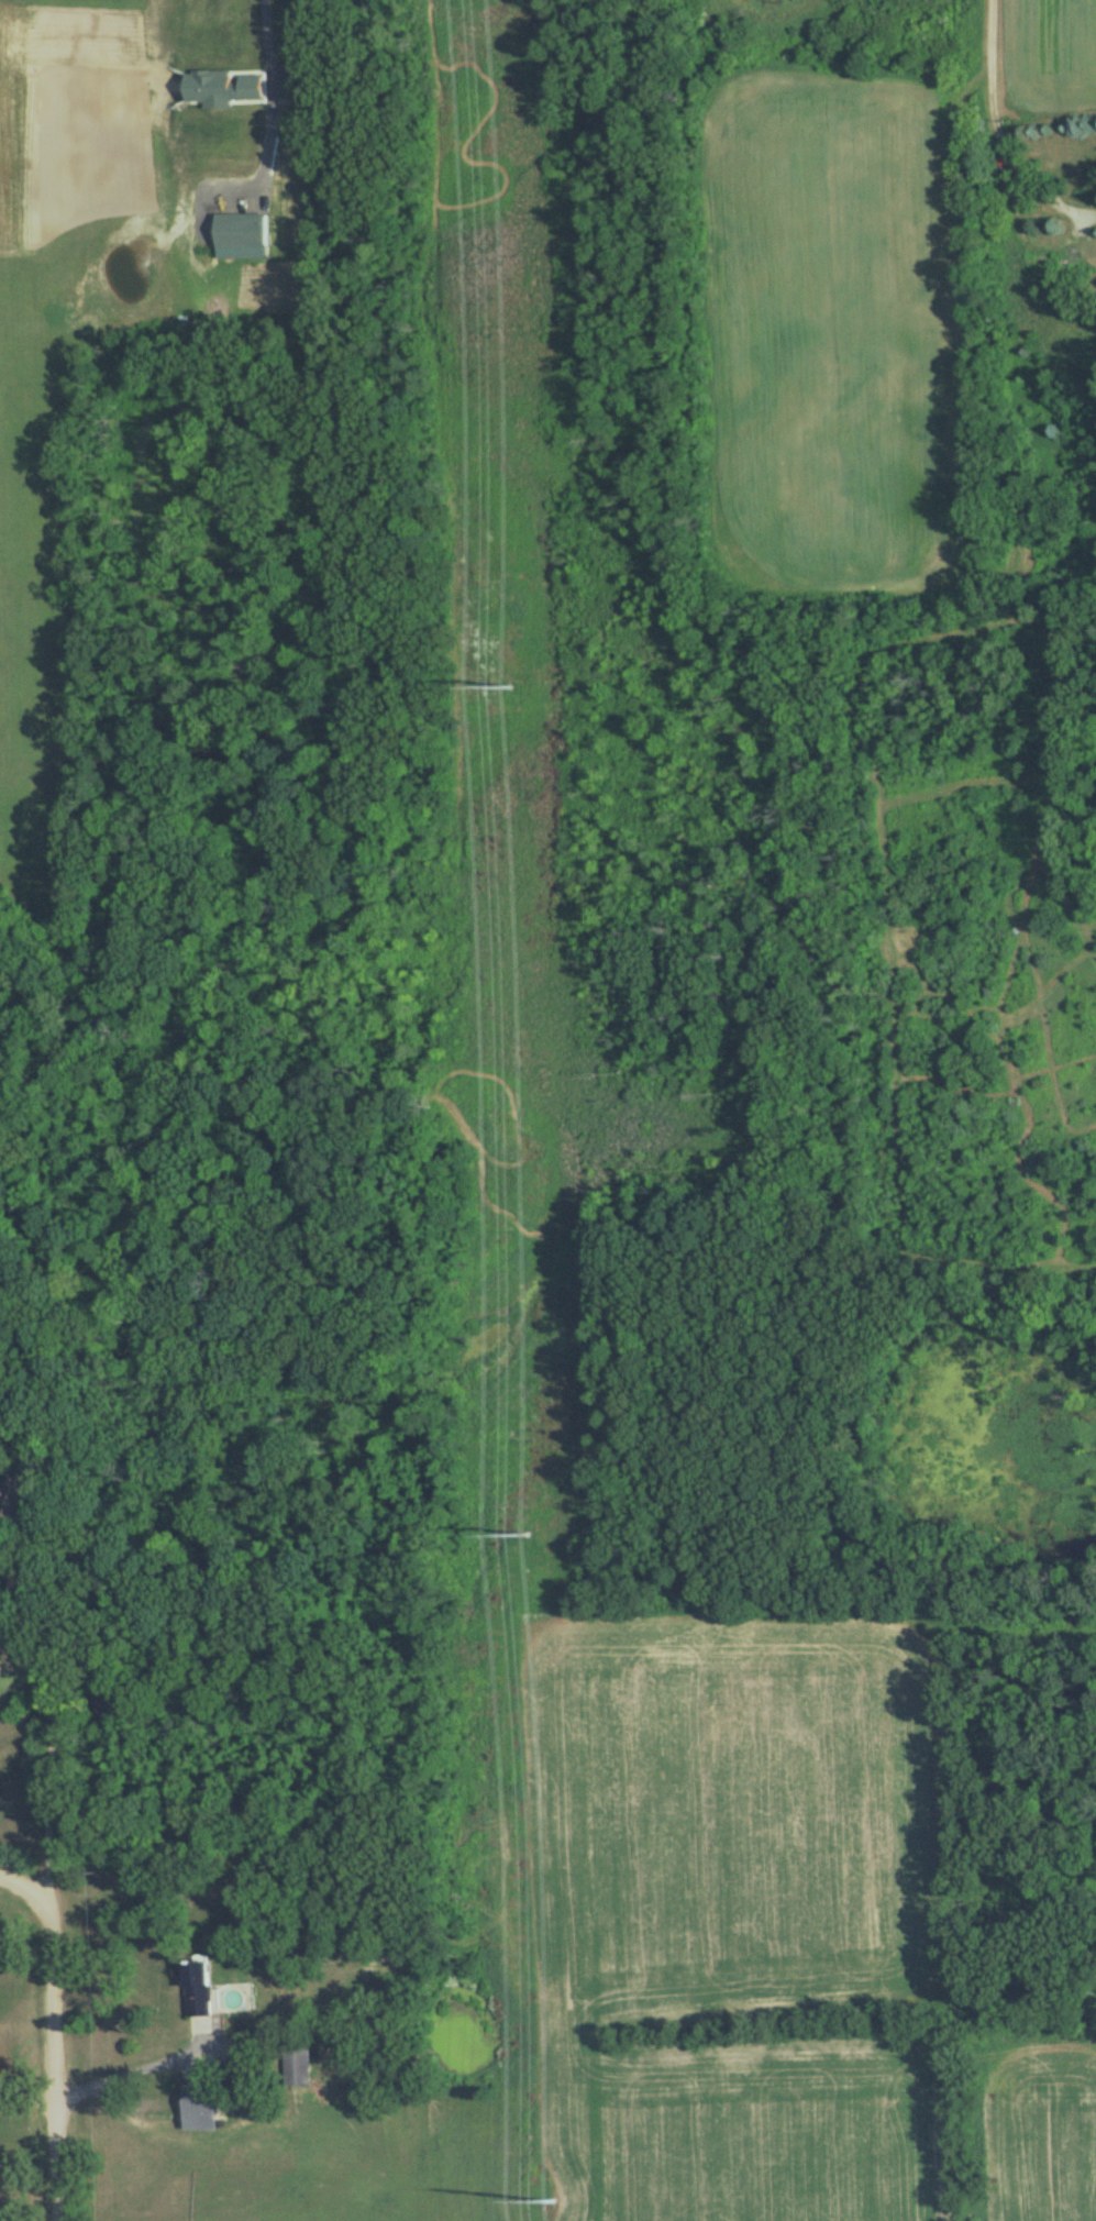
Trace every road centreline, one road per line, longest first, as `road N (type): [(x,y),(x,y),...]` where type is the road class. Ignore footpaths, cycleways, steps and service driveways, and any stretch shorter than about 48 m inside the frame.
road 1 (residential): [(56,2220),(48,1927),(26,1881),(0,1870)]

